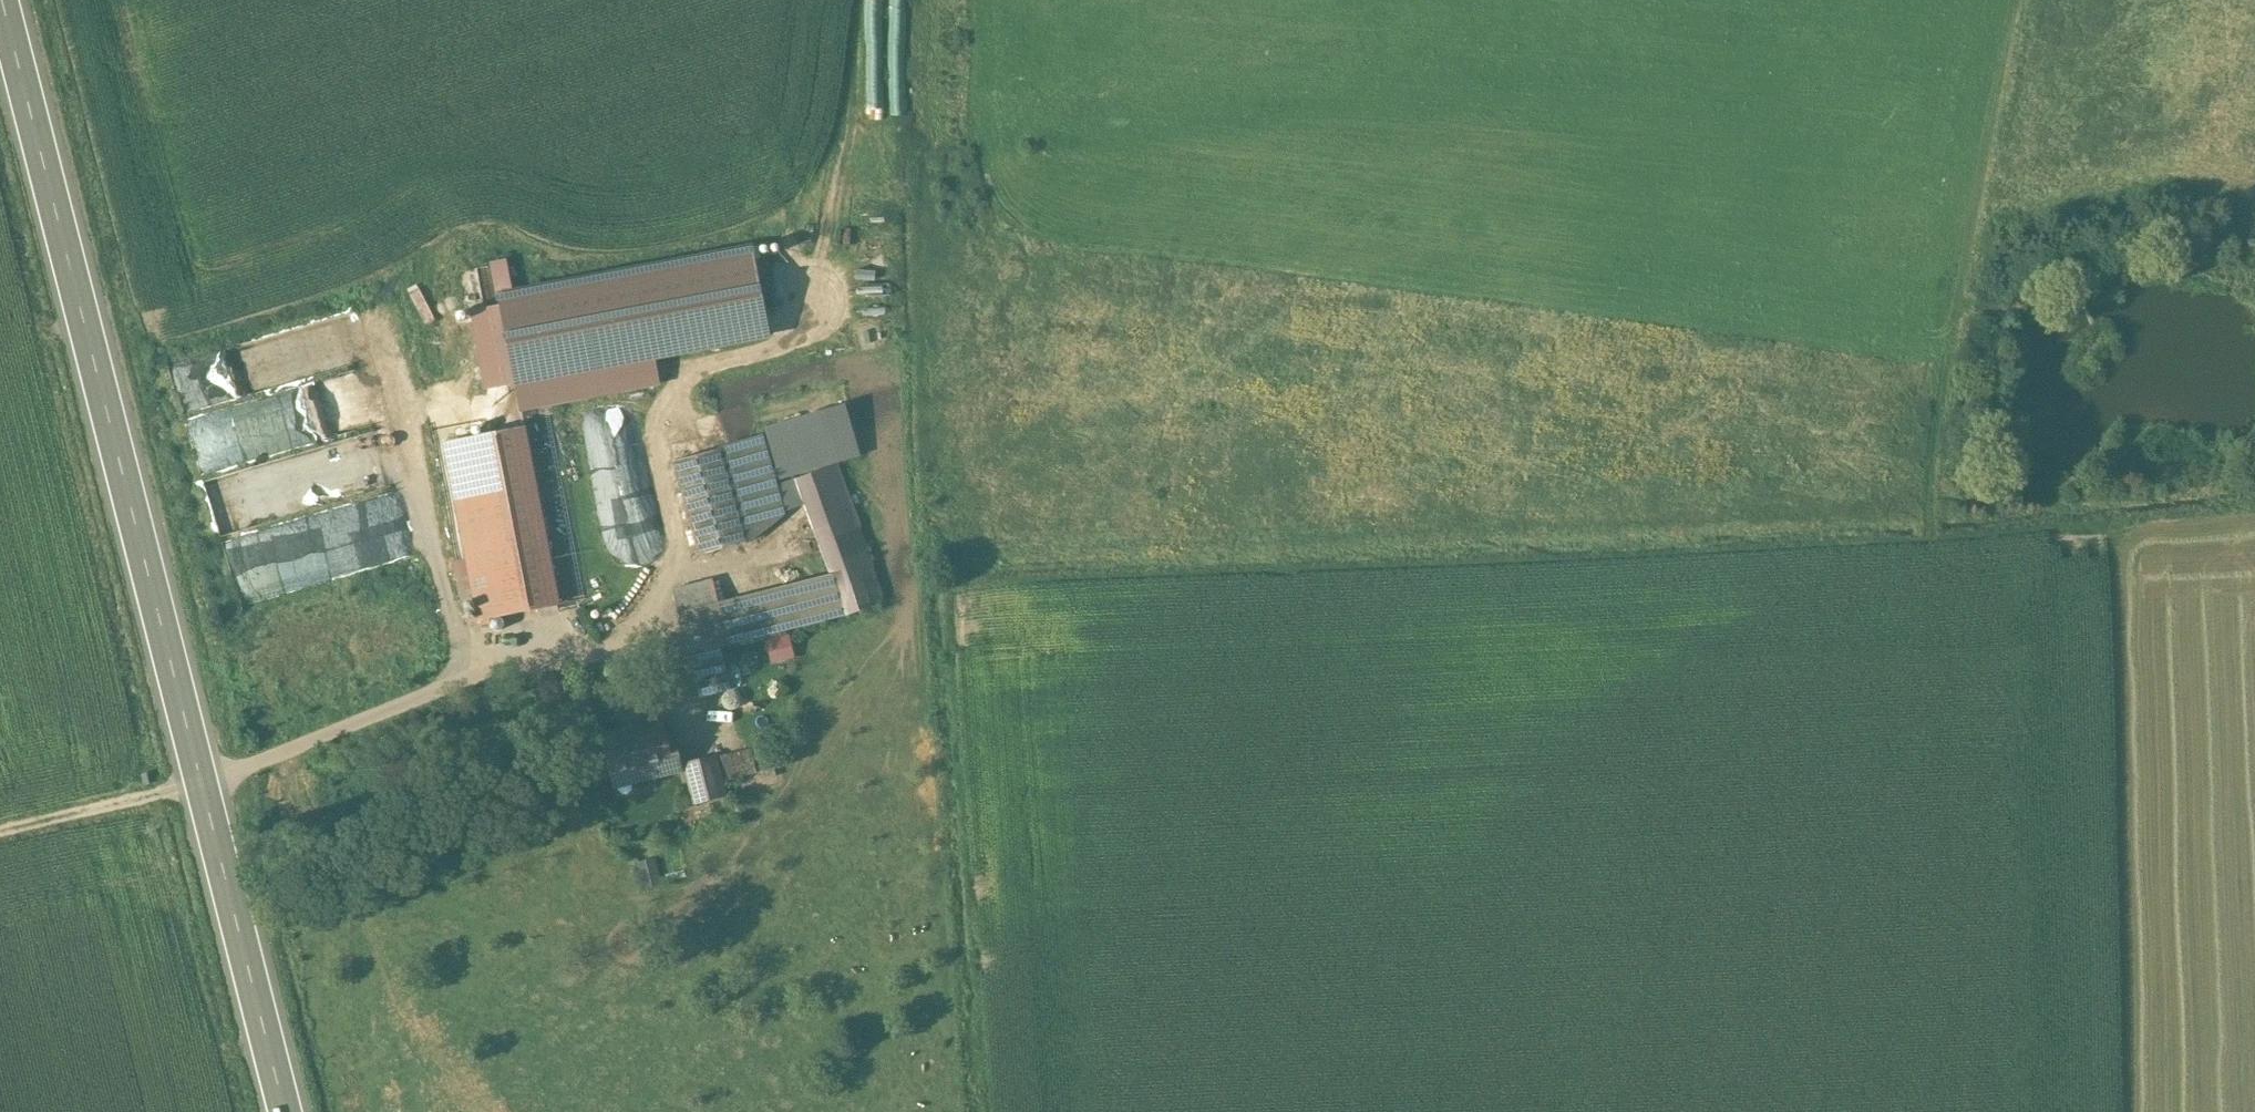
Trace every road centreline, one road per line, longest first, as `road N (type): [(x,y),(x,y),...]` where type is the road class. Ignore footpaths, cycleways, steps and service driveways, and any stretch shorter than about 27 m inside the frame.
road 1 (primary): [(283,1111),(1,0)]
road 2 (track): [(1928,546),(1925,516),(2021,0)]
road 3 (track): [(0,834),(199,782)]

